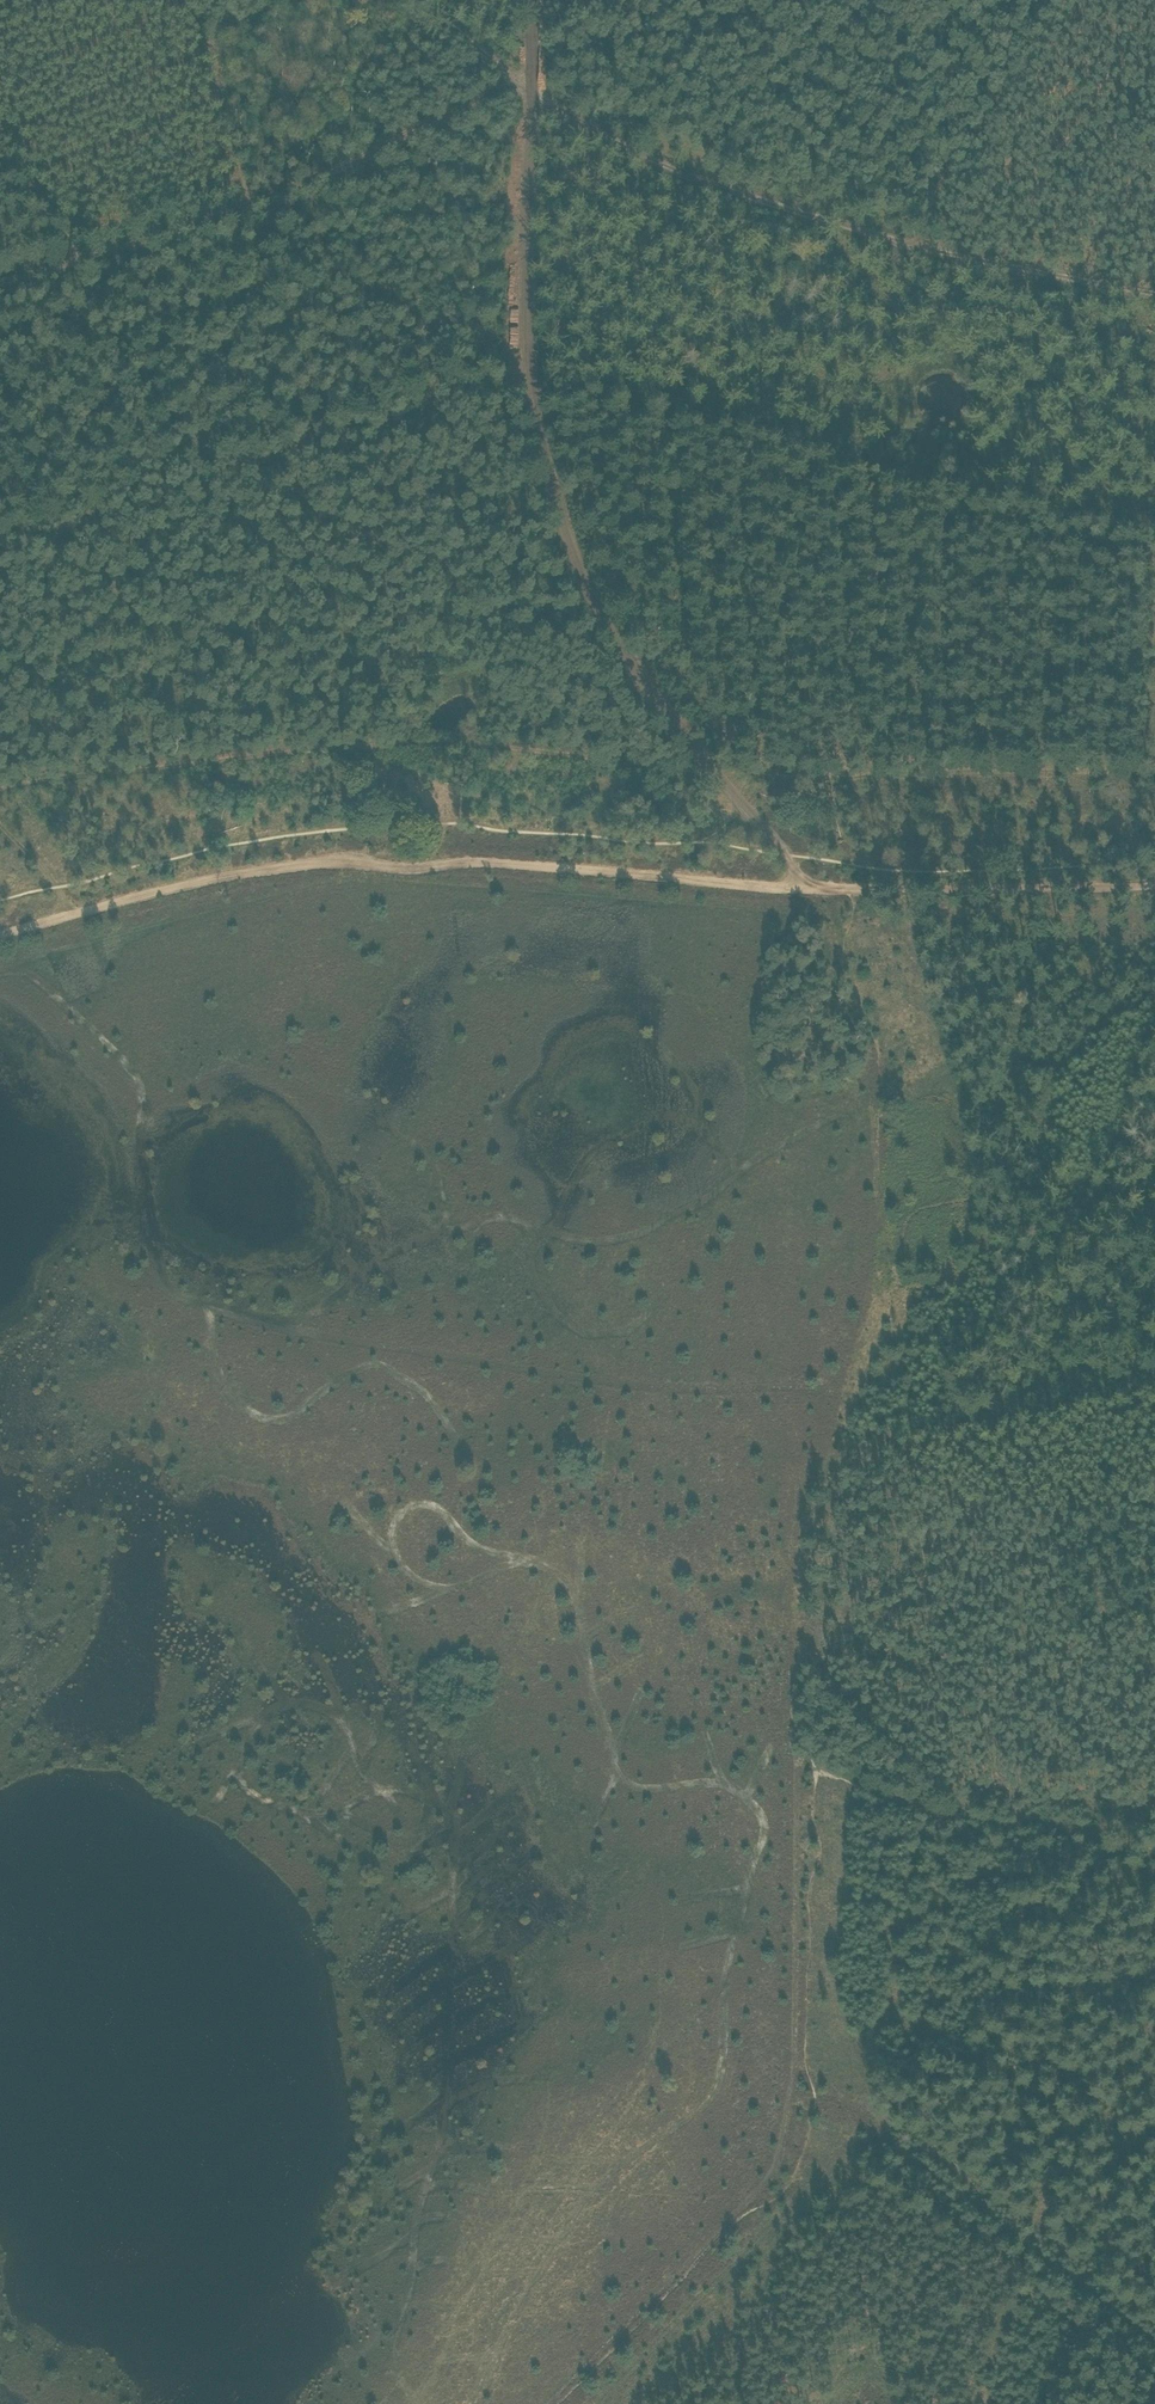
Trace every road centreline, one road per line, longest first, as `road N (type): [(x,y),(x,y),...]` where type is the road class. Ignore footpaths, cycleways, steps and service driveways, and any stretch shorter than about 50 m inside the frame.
road 1 (track): [(0,935),(193,884),(326,862),(524,864),(803,888)]
road 2 (track): [(0,792),(313,749),(409,744),(714,774)]
road 3 (track): [(1154,294),(893,241),(772,205),(591,126),(532,90)]
road 4 (track): [(530,374),(1154,520)]
road 5 (track): [(0,275),(81,257),(314,180),(532,90)]
road 6 (track): [(530,374),(0,549)]
road 7 (track): [(530,374),(573,555),(629,667),(787,856)]
road 8 (track): [(803,888),(1154,885)]
road 9 (track): [(532,90),(530,374)]
road 10 (track): [(81,257),(0,143)]

